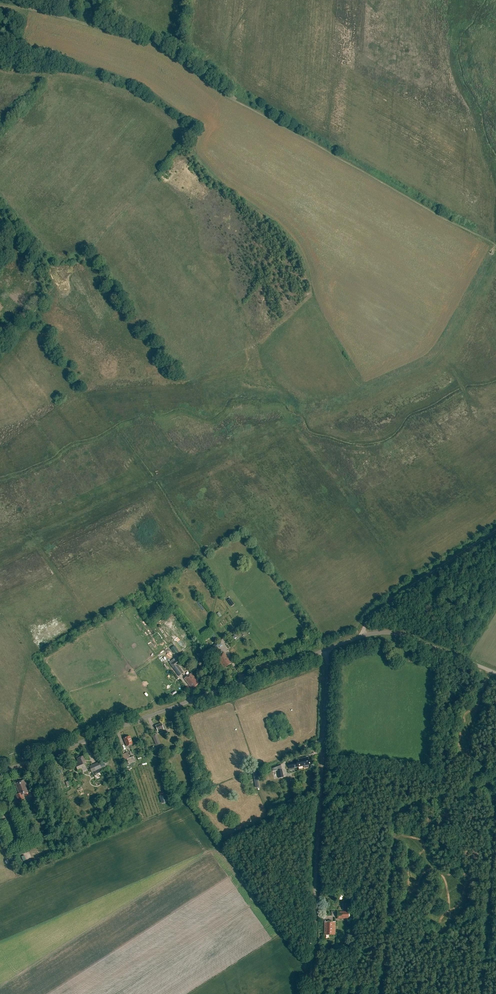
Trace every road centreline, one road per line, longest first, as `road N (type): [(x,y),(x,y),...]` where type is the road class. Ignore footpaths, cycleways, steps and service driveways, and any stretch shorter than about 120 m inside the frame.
road 1 (unclassified): [(0,773),(324,651)]
road 2 (unclassified): [(309,993),(324,651)]
road 3 (unclassified): [(324,651),(387,633),(495,673)]
road 4 (track): [(495,531),(381,608),(363,636)]

